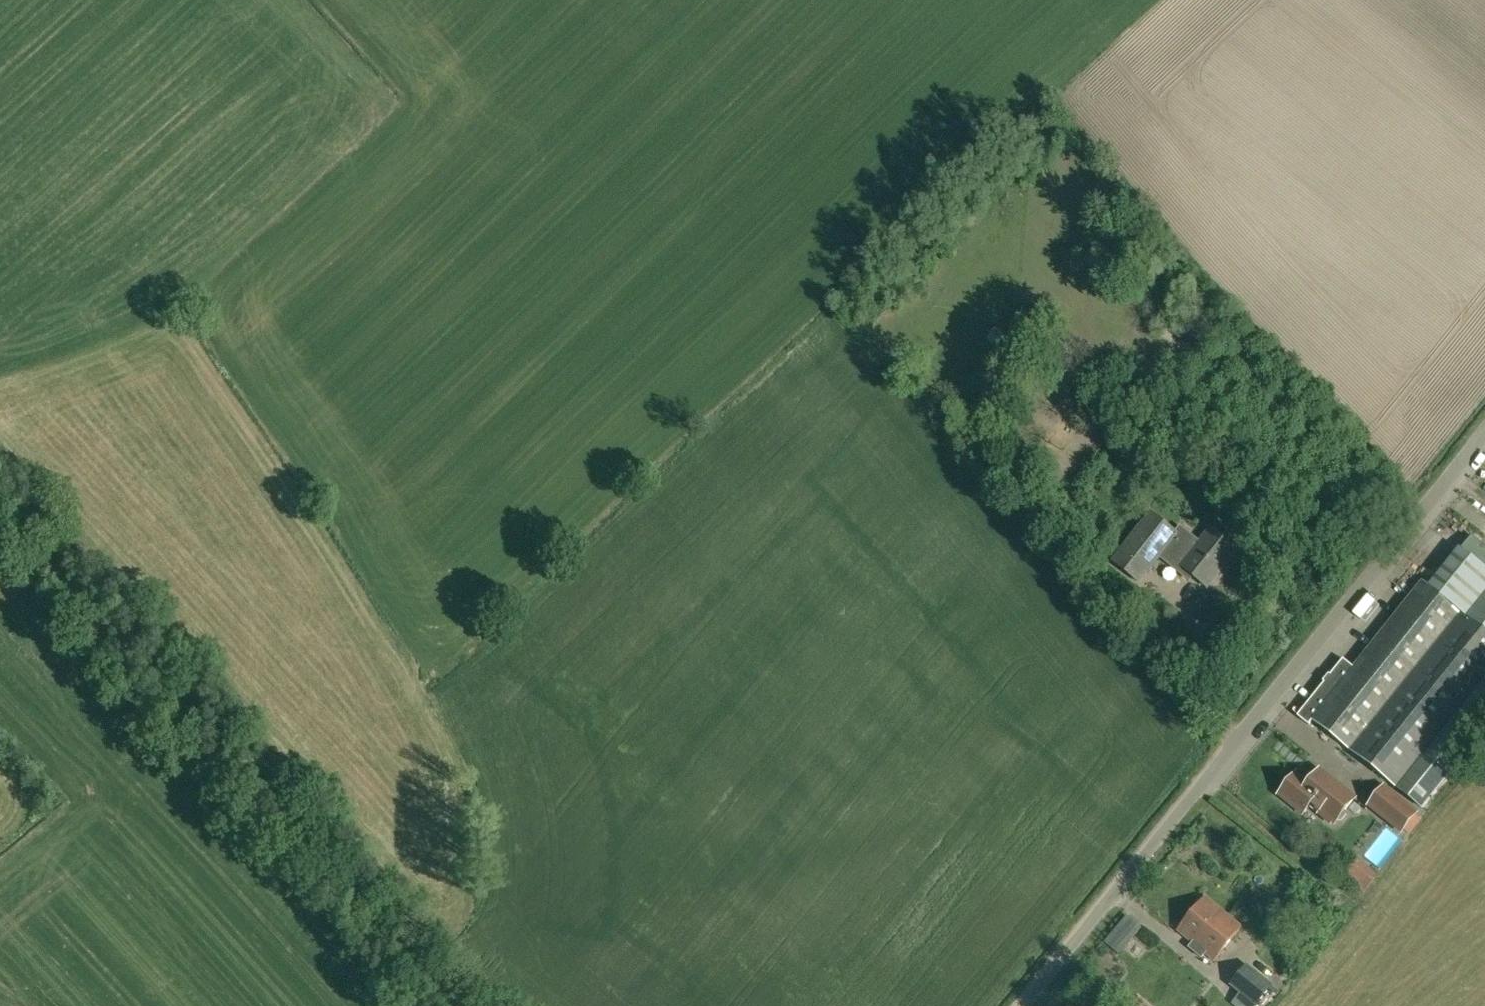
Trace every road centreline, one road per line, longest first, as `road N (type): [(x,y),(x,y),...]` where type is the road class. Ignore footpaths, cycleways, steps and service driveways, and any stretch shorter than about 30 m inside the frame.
road 1 (unclassified): [(1022,1005),(1484,431)]

